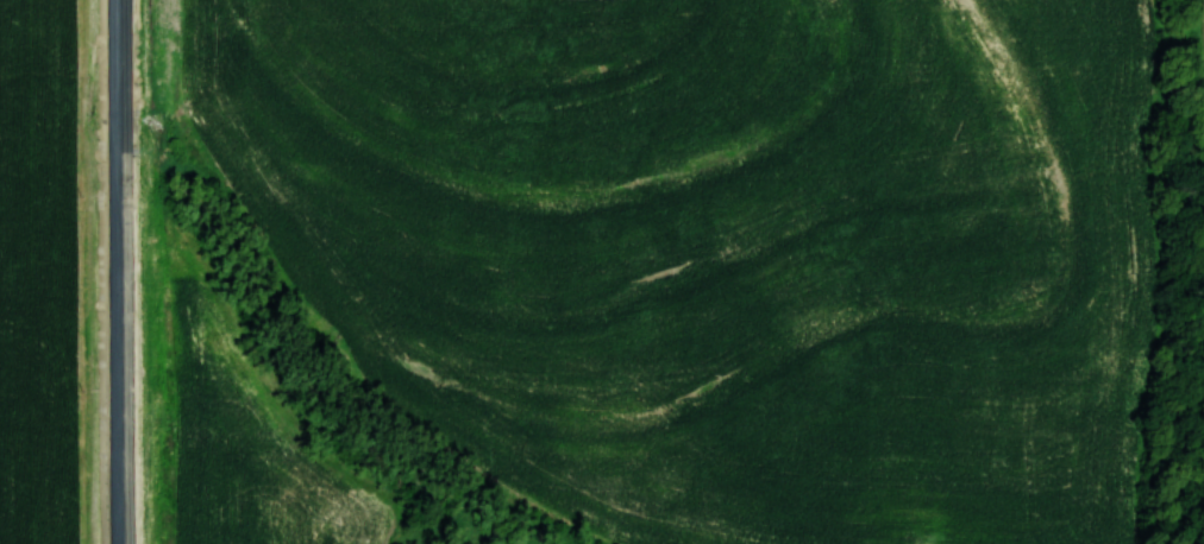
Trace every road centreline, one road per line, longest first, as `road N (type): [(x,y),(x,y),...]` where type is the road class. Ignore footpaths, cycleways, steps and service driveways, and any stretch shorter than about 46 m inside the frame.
road 1 (tertiary): [(121,0),(124,543)]

